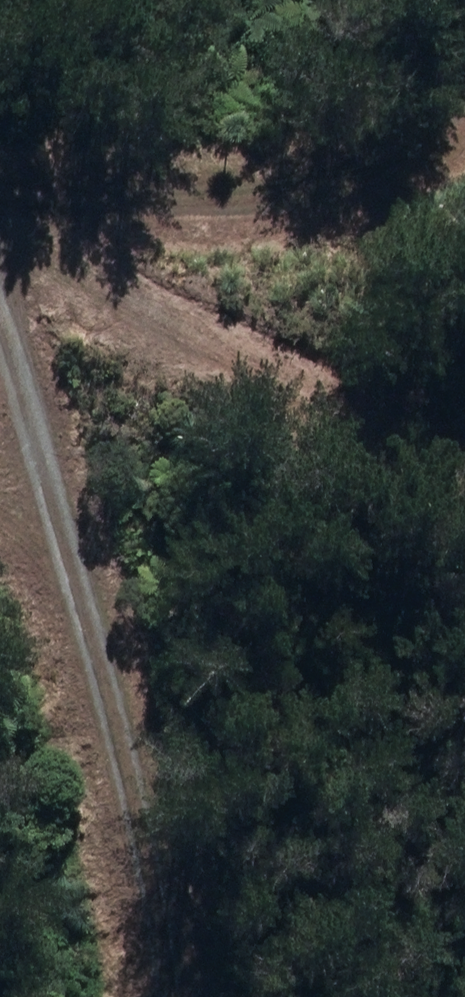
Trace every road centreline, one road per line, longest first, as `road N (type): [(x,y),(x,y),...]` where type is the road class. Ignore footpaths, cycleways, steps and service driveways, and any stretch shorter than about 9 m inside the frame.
road 1 (track): [(464,74),(0,301)]
road 2 (unclassified): [(56,996),(0,795)]

